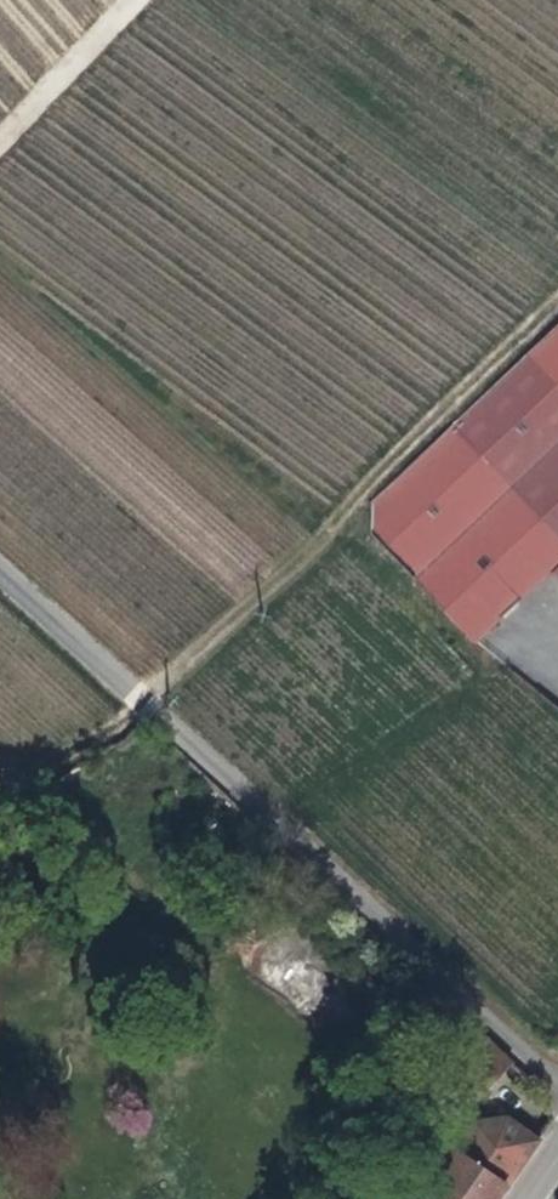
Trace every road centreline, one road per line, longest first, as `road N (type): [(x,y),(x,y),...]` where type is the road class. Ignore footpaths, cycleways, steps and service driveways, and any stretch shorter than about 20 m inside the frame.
road 1 (track): [(0,574),(557,1077)]
road 2 (track): [(0,136),(140,0)]

